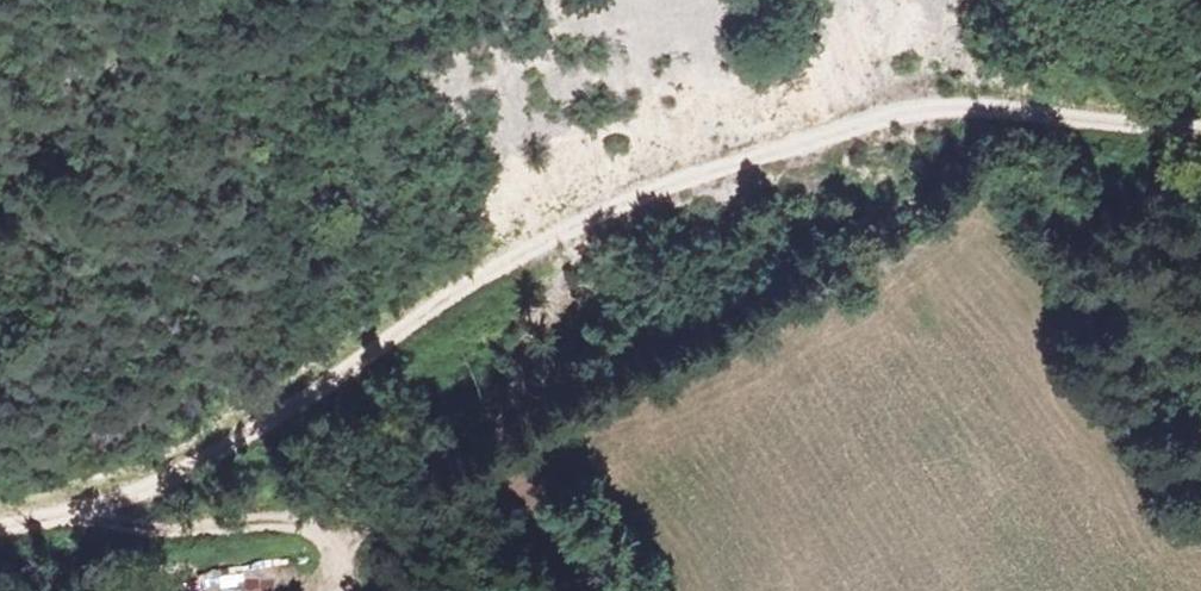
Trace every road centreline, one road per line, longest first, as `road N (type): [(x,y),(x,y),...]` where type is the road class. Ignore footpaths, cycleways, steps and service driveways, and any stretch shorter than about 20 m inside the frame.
road 1 (track): [(0,515),(71,498),(179,454),(554,229),(707,169),(953,115),(1028,114),(1200,132)]
road 2 (track): [(11,512),(136,520),(277,542),(315,556),(347,590)]

